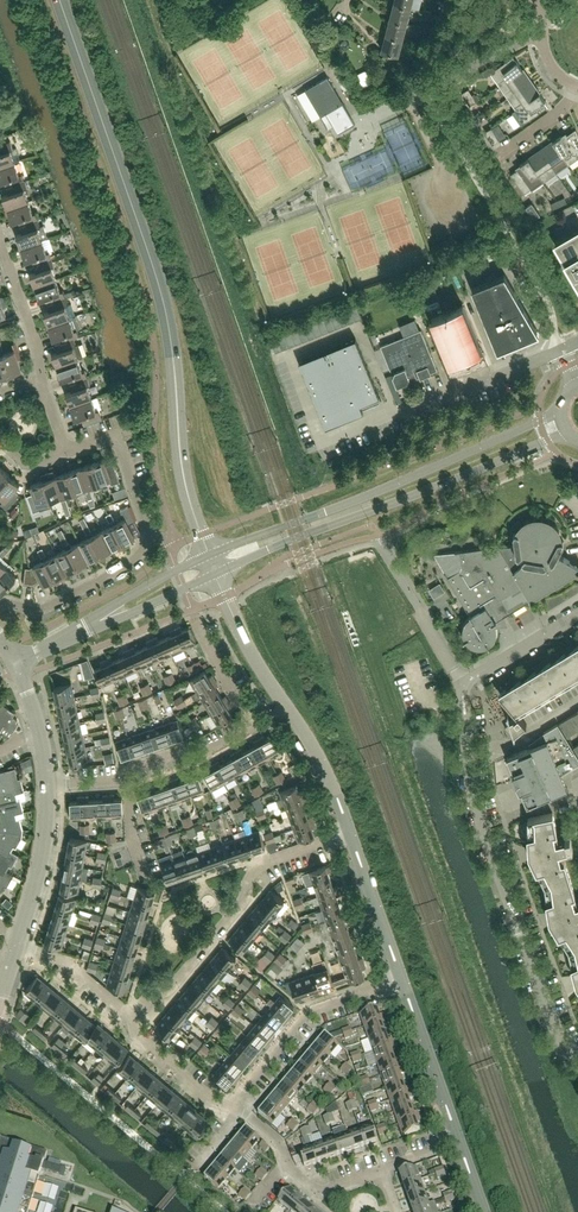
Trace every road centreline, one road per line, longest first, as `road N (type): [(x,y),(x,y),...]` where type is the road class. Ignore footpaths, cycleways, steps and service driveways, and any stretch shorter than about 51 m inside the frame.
road 1 (tertiary): [(60,0),(161,292),(182,470),(208,556)]
road 2 (residential): [(577,1058),(541,1002),(485,852),(464,686)]
road 3 (tertiary): [(560,412),(208,556)]
road 4 (tertiary): [(215,574),(567,434)]
road 5 (residential): [(47,786),(121,781),(134,767),(183,750),(205,754),(255,725),(199,625)]
road 6 (residential): [(130,1017),(148,997),(170,990),(244,899),(259,867),(351,833)]
road 7 (residential): [(0,607),(37,613),(147,546),(148,519),(114,434)]
road 8 (residential): [(351,833),(334,786),(224,597)]
road 9 (residential): [(236,1108),(241,1091),(303,1015),(401,979)]
road 10 (residential): [(460,1143),(401,979)]
road 11 (residential): [(407,413),(560,351)]
road 12 (tertiary): [(19,941),(44,846),(47,786)]
road 13 (tertiary): [(208,556),(73,633)]
road 14 (residential): [(401,979),(351,833)]
road 15 (tertiary): [(73,633),(215,574)]
road 16 (residential): [(412,102),(543,29)]
road 17 (residential): [(236,1108),(212,1100),(138,1039),(130,1017)]
road 18 (residential): [(42,376),(0,243)]
road 19 (residential): [(130,1017),(60,956),(19,941)]
road 20 (residential): [(464,686),(577,616)]

